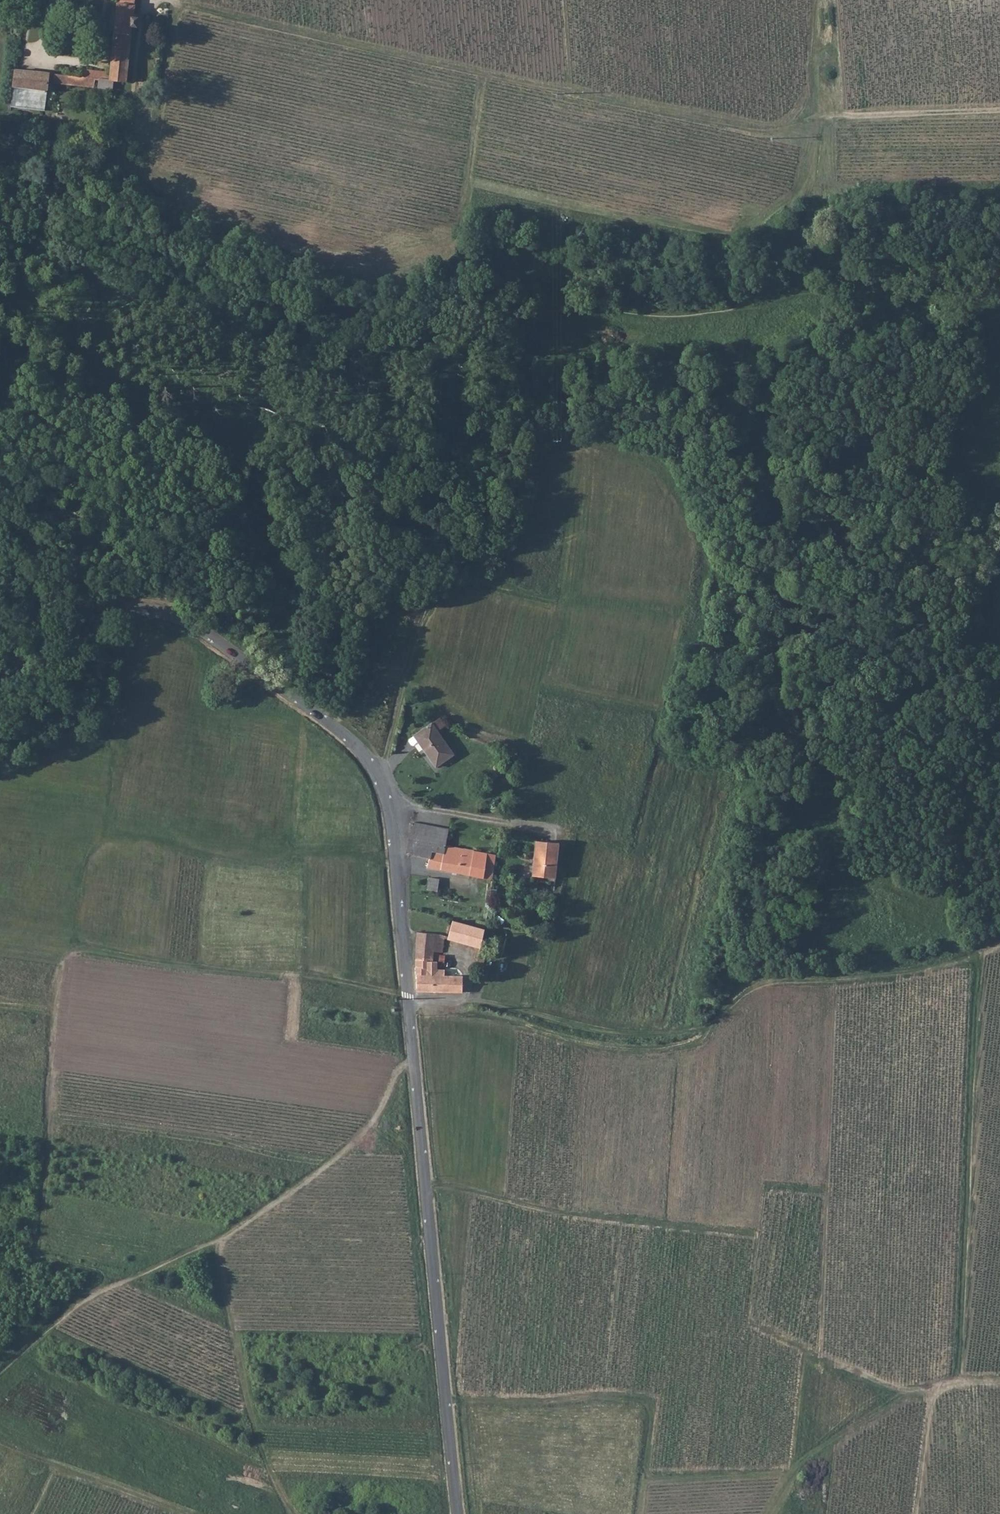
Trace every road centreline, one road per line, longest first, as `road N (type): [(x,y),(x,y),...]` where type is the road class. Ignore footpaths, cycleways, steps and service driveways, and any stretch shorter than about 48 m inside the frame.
road 1 (track): [(72,948),(482,1004),(623,1037),(679,1032),(717,1019),(759,987),(958,967),(999,943)]
road 2 (track): [(999,109),(827,117),(765,129),(718,123),(167,0)]
road 3 (tertiary): [(379,774),(397,857),(457,1513)]
road 4 (track): [(426,1181),(549,1212),(755,1238),(745,1322),(904,1392),(999,1384)]
road 5 (track): [(41,1193),(55,1074),(52,999),(72,948),(84,860),(105,836),(241,861),(397,857)]
road 6 (track): [(549,449),(621,454),(650,469),(680,501),(697,543),(630,847),(551,830)]
road 7 (track): [(0,1373),(93,1297),(267,1212),(345,1152),(413,1055)]
road 8 (tertiary): [(0,685),(88,623),(118,611),(163,611),(237,655),(379,774)]
road 9 (track): [(972,956),(954,1385)]
road 10 (track): [(448,1405),(596,1394),(653,1400),(644,1513)]
road 11 (track): [(292,1513),(252,1425),(216,1243)]
road 12 (track): [(439,589),(687,615)]
road 13 (track): [(184,1513),(0,1444)]
road 14 (track): [(904,1392),(793,1472),(763,1513)]
road 15 (track): [(386,758),(407,667),(439,589)]
road 16 (track): [(483,74),(462,228)]
road 17 (track): [(647,1480),(793,1472)]
road 18 (track): [(930,1388),(915,1513)]
road 19 (track): [(816,0),(802,122)]

